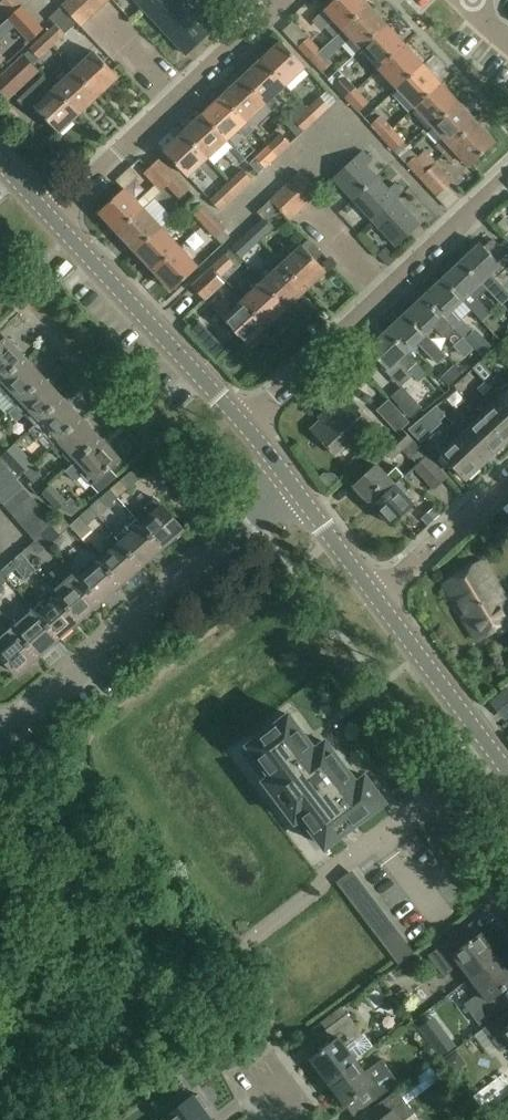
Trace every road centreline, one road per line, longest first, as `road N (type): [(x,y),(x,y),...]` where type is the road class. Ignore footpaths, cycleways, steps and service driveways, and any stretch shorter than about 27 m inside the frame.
road 1 (residential): [(1,734),(296,484)]
road 2 (residential): [(245,421),(507,172)]
road 3 (residential): [(494,749),(235,954)]
road 4 (residential): [(52,215),(286,0)]
road 5 (residential): [(245,421),(52,215)]
road 6 (track): [(235,954),(31,1119)]
road 7 (residential): [(494,749),(377,593)]
road 8 (residential): [(377,593),(507,475)]
road 9 (residential): [(377,593),(296,484)]

